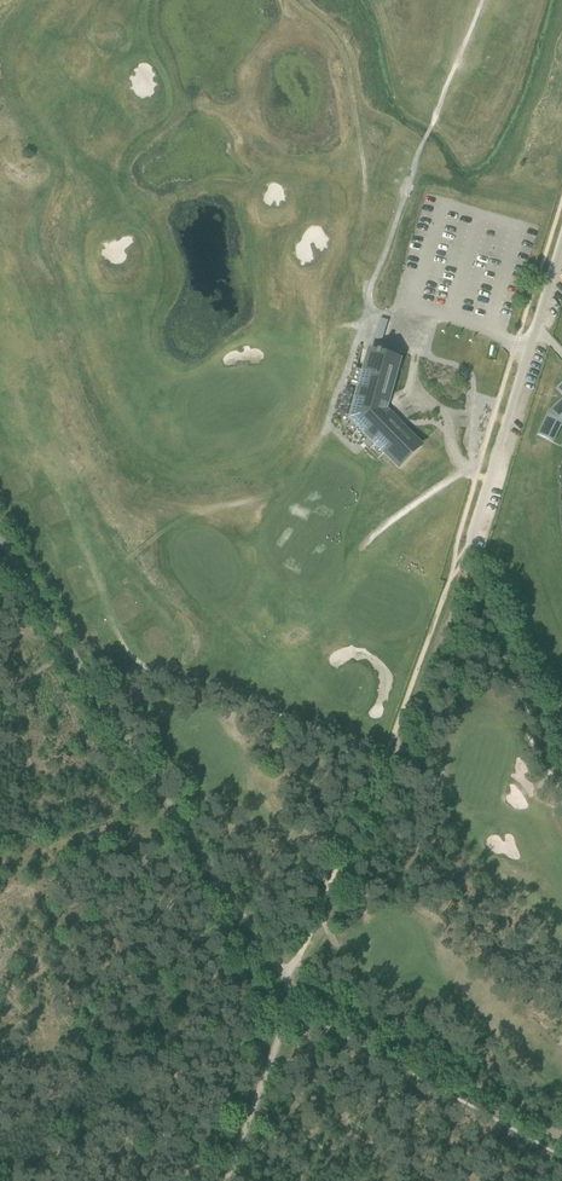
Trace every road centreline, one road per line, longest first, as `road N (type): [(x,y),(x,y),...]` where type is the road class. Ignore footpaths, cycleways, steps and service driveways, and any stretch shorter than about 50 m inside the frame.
road 1 (track): [(297,991),(447,612),(497,457)]
road 2 (unclassified): [(297,991),(0,543)]
road 3 (track): [(561,1137),(370,1021),(297,991)]
road 4 (unclassified): [(497,457),(561,242)]
road 5 (track): [(226,1180),(297,991)]

